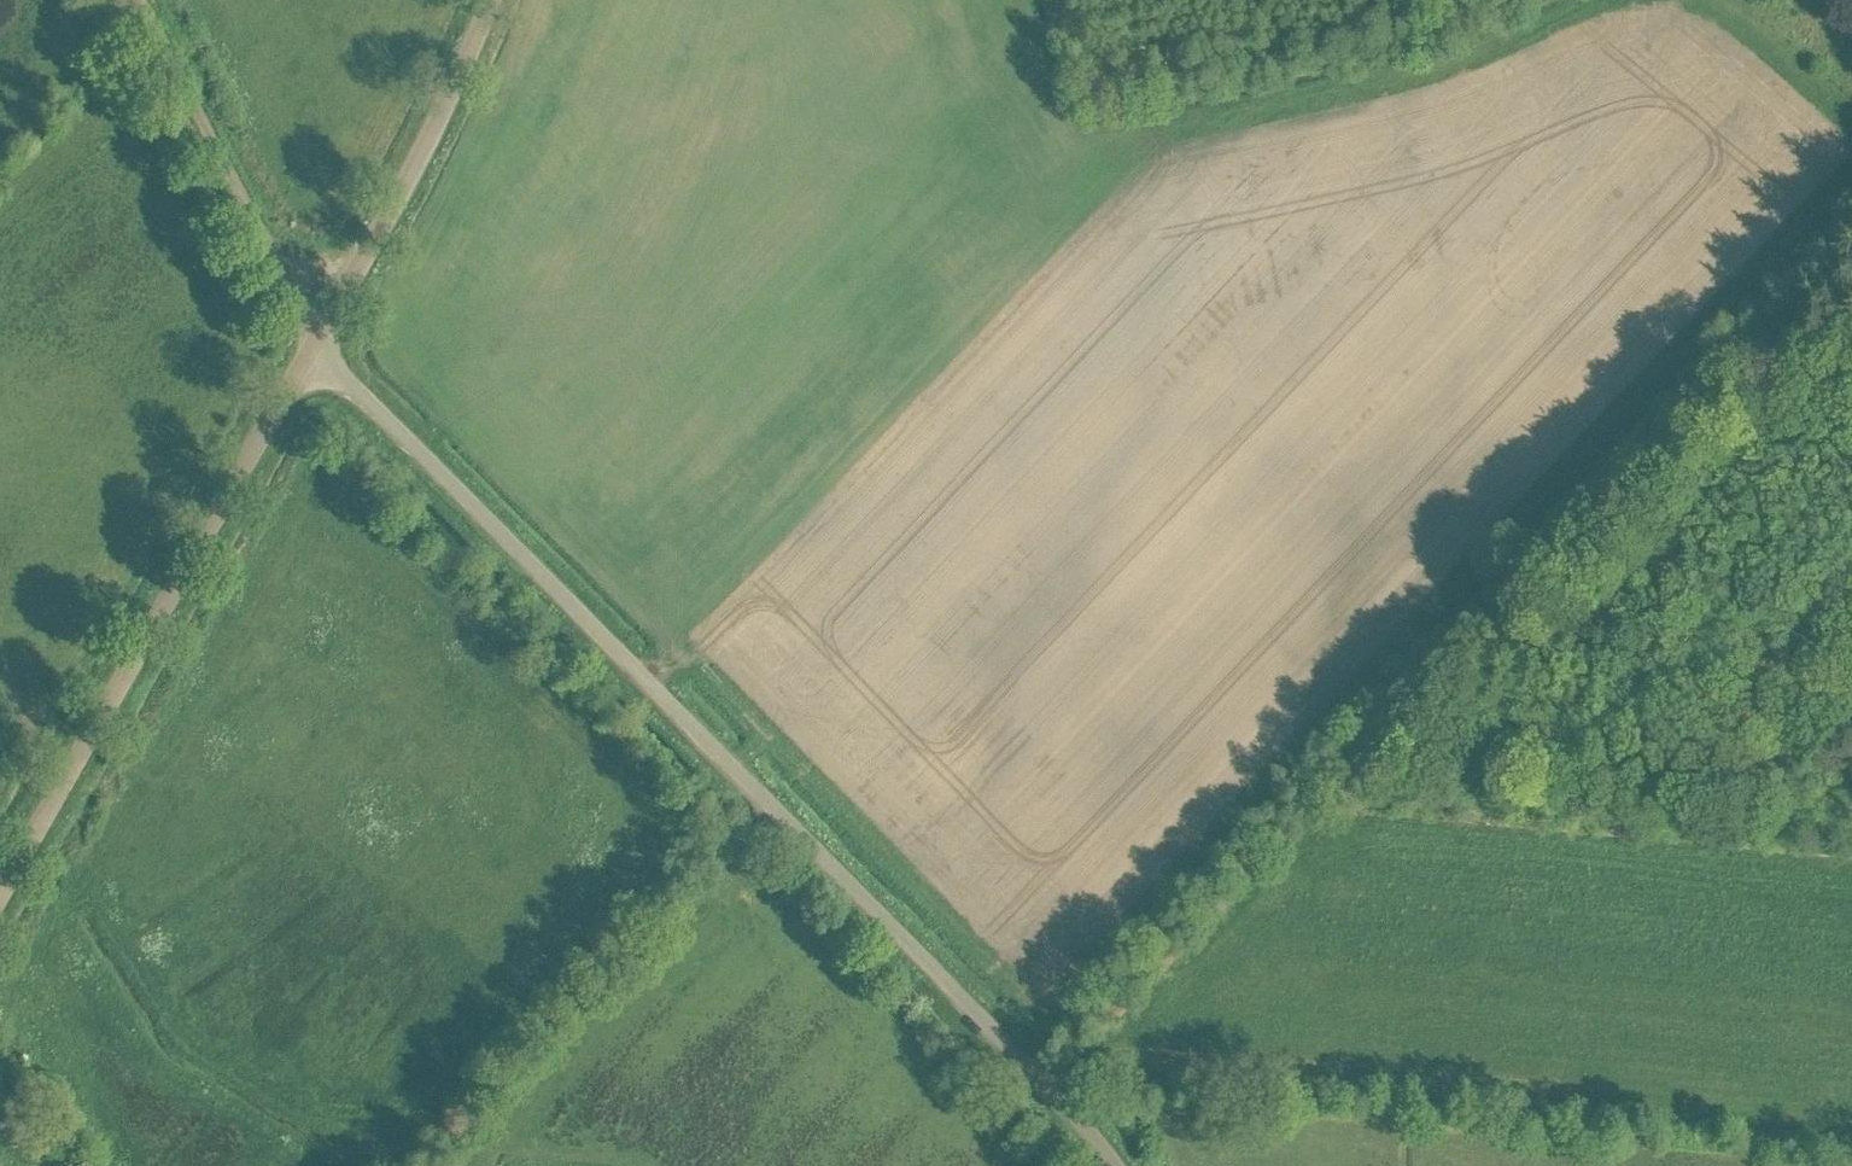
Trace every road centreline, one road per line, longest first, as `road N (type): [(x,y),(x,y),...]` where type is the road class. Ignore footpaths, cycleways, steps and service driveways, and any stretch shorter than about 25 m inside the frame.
road 1 (unclassified): [(1115,1165),(1058,1096),(309,351)]
road 2 (tertiary): [(0,897),(309,351)]
road 3 (unclassified): [(339,299),(283,270),(142,0)]
road 4 (tertiary): [(339,299),(487,0)]
road 5 (track): [(1724,368),(1851,381)]

